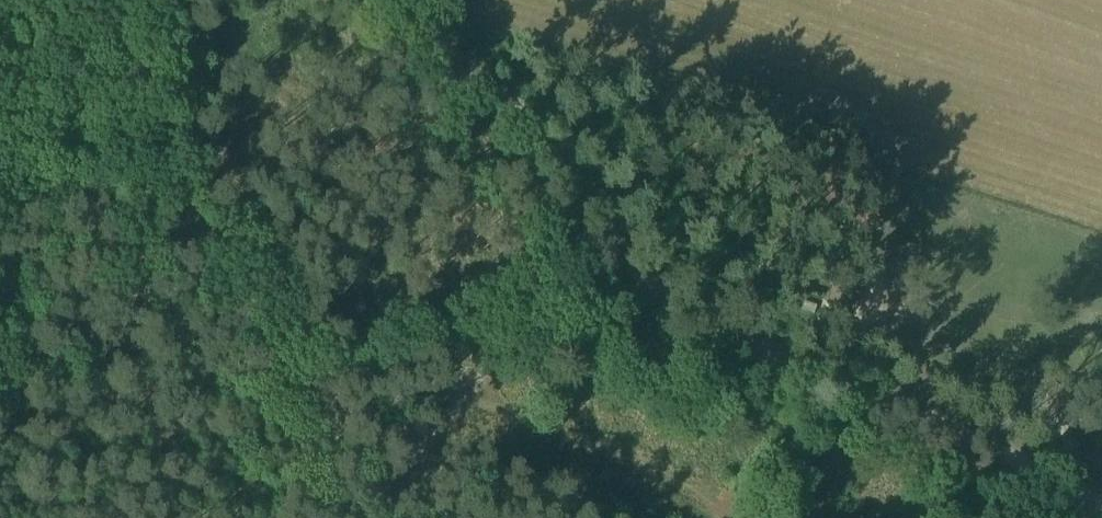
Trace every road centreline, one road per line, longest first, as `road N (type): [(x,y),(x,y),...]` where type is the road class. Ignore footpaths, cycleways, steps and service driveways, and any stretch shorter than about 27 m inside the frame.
road 1 (track): [(602,222),(627,257),(694,317),(1101,501)]
road 2 (track): [(412,436),(312,409),(260,366),(159,159),(92,0)]
road 3 (track): [(602,222),(545,143),(417,30),(397,0)]
road 4 (track): [(412,436),(602,222)]
road 5 (track): [(412,436),(621,517)]

